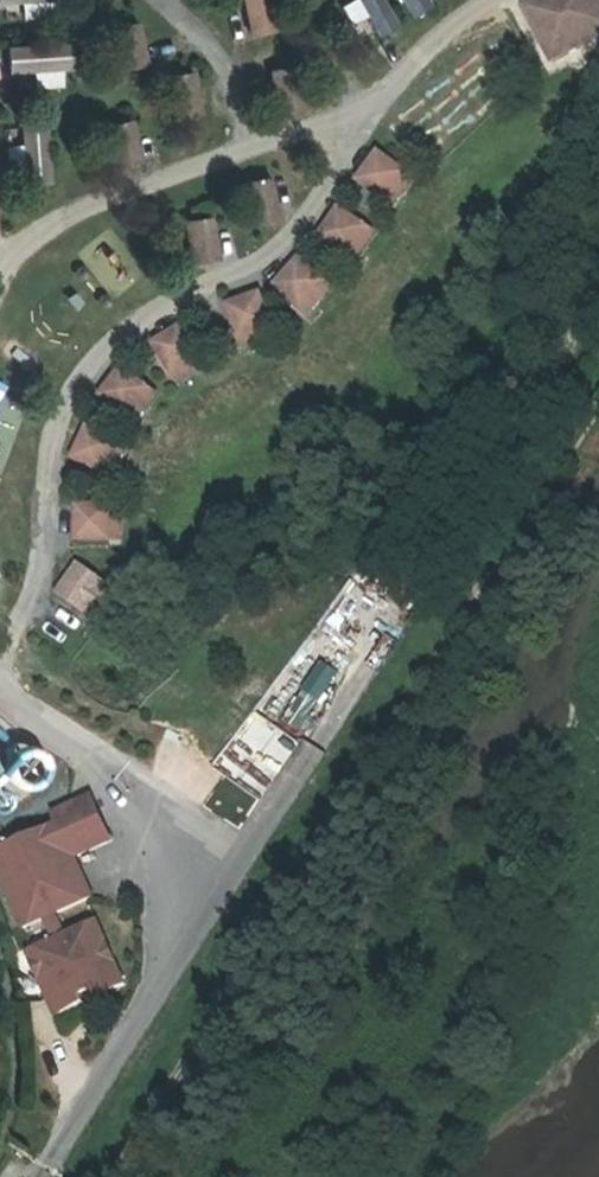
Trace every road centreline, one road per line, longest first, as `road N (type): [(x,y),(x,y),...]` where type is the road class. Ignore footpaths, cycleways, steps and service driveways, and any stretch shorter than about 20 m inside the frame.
road 1 (residential): [(51,1176),(352,701)]

